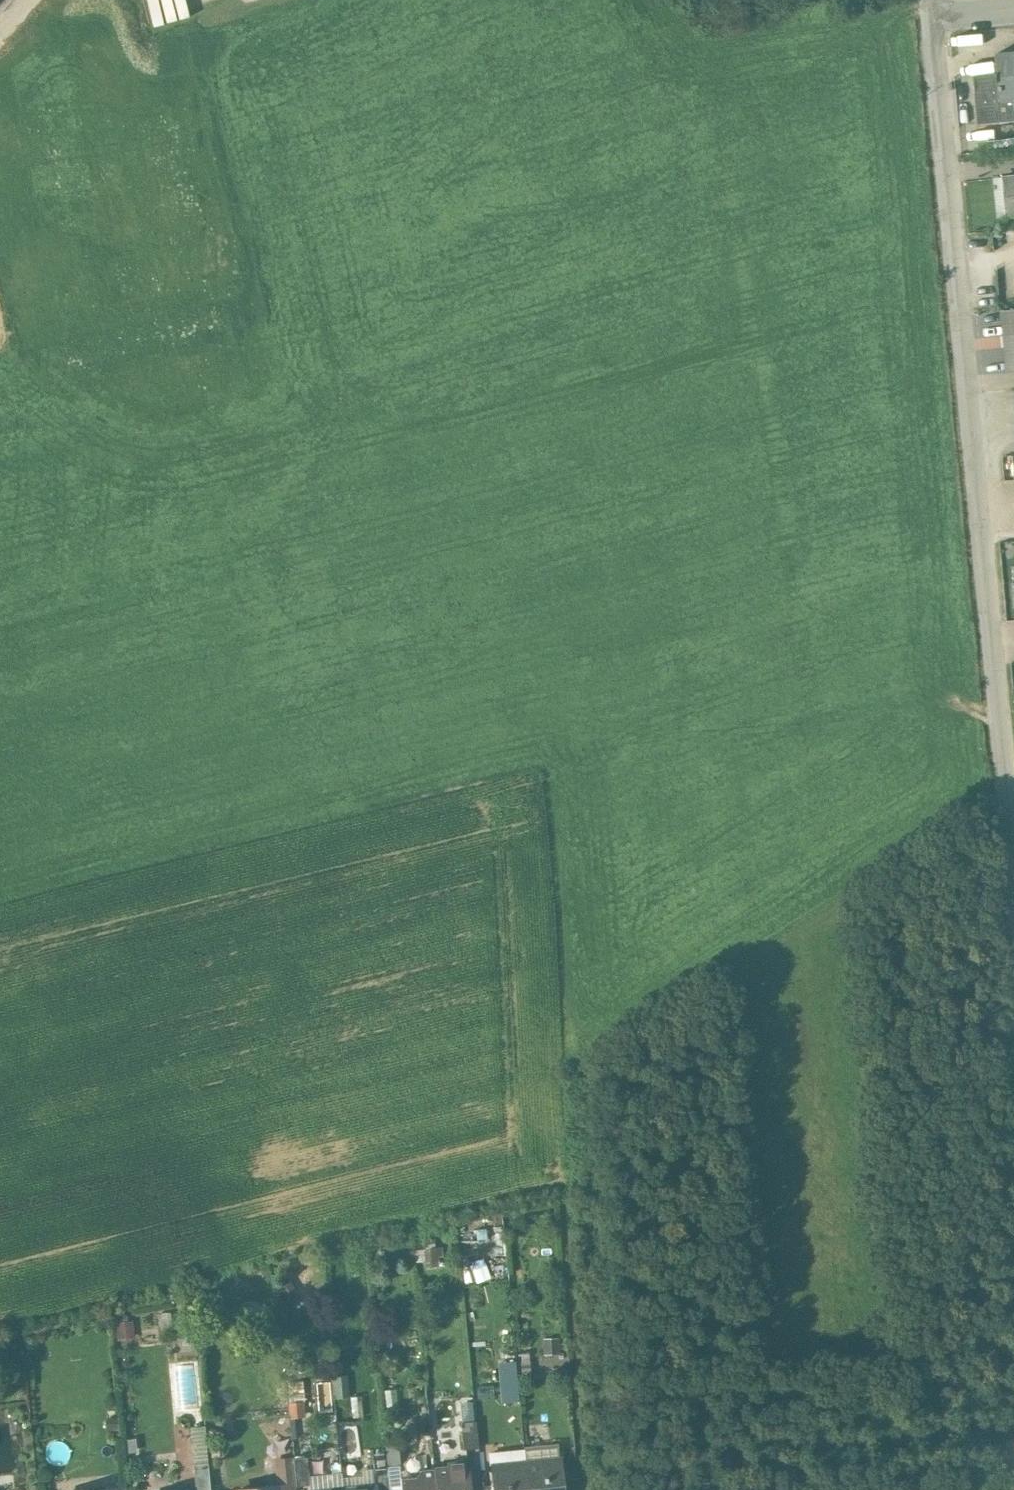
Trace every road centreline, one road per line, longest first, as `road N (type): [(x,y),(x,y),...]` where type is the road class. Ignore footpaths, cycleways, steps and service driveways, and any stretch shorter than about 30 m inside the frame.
road 1 (unclassified): [(932,11),(1013,841)]

